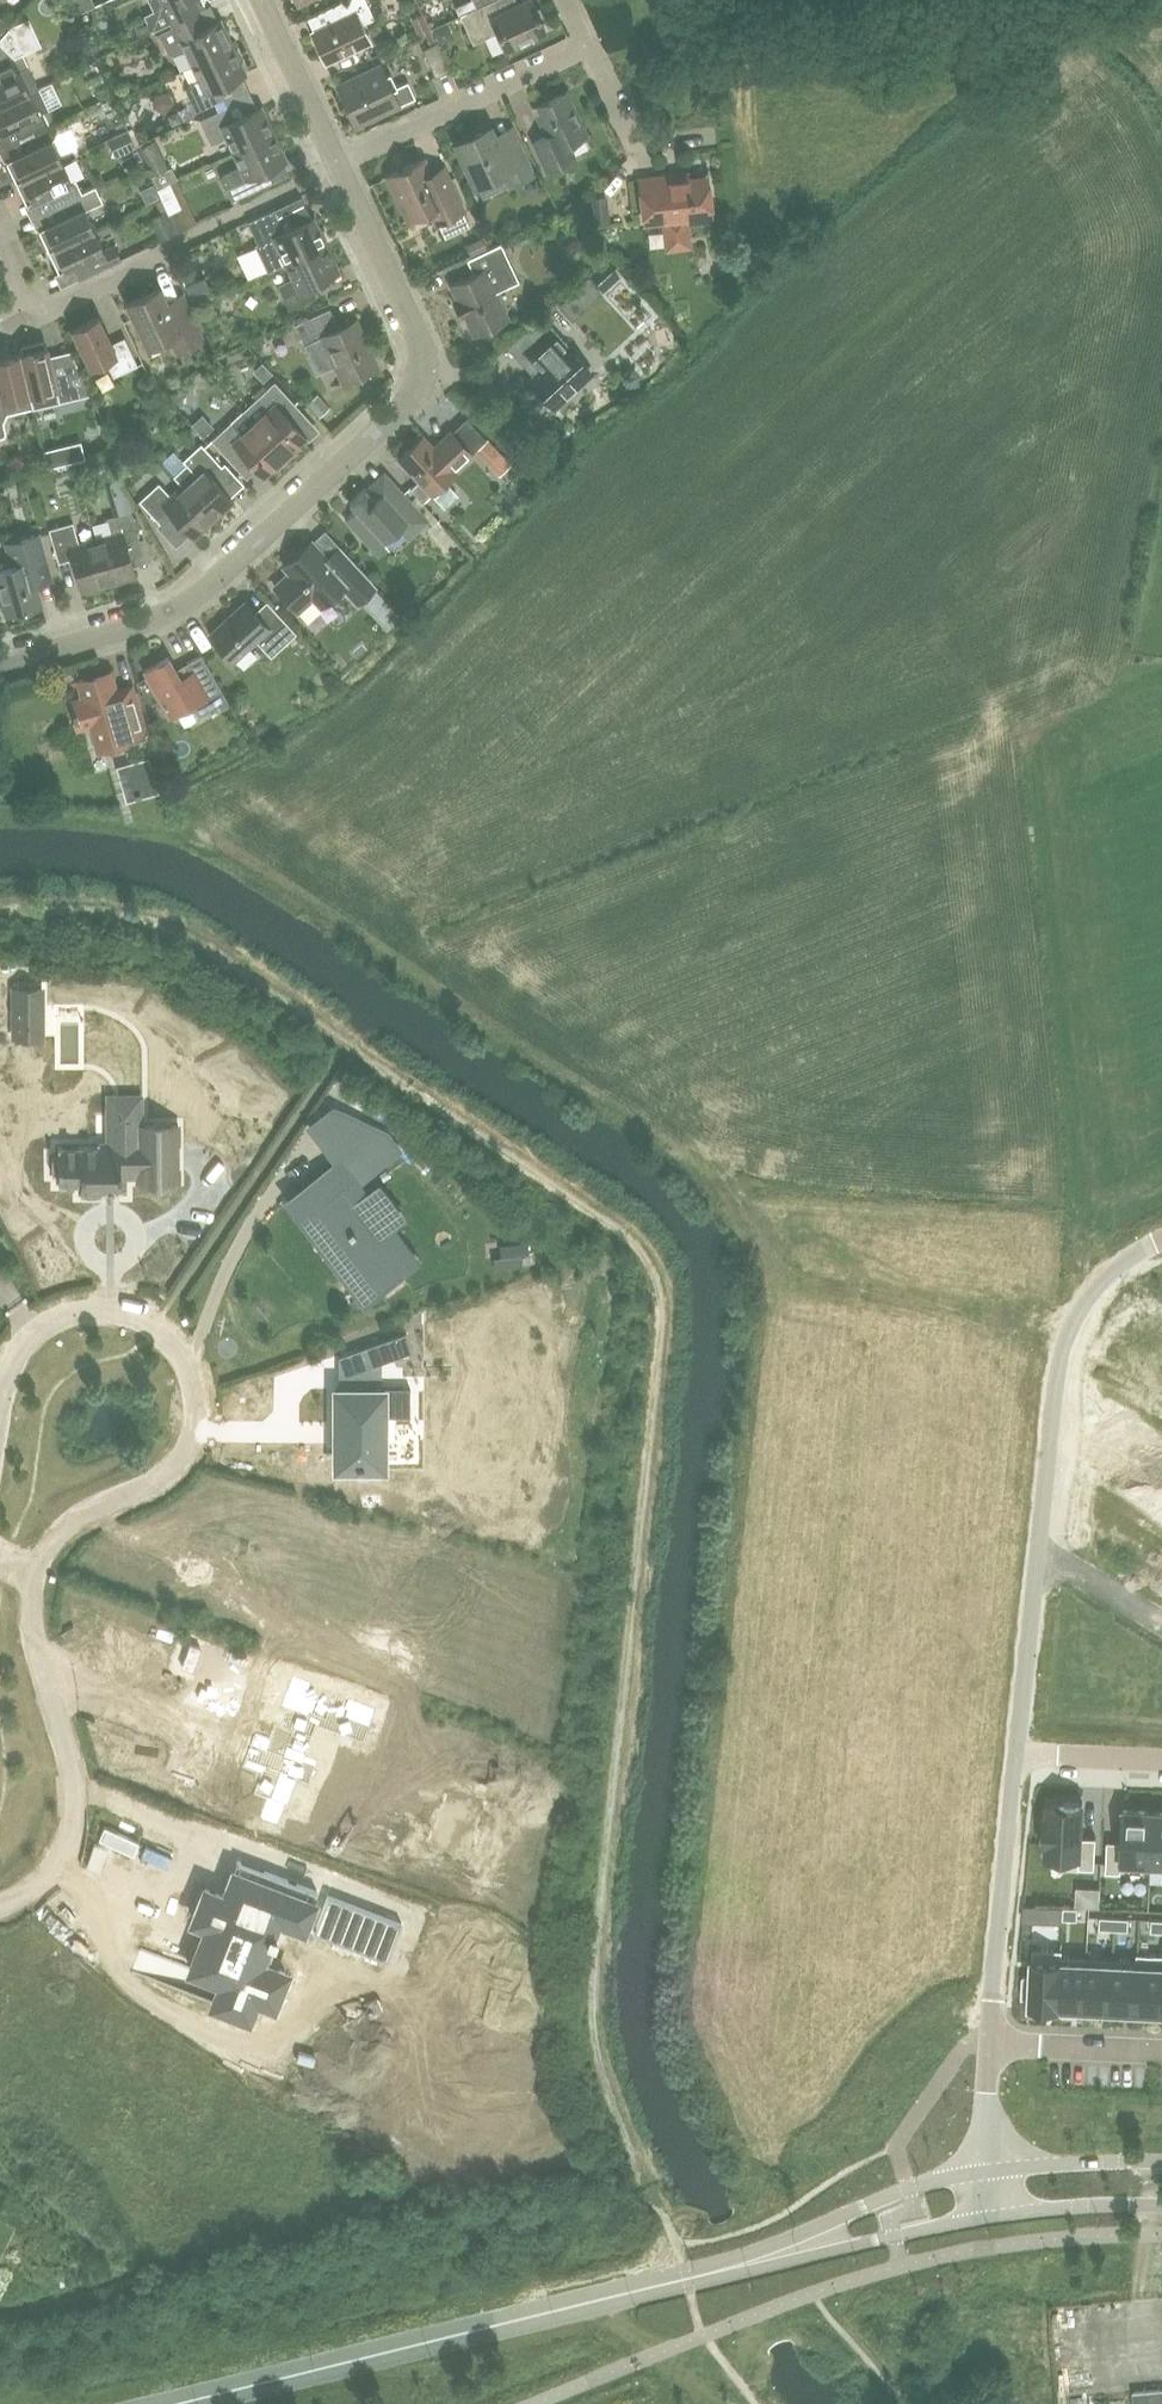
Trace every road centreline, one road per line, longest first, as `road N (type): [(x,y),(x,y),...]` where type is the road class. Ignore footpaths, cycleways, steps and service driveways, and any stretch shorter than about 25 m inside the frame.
road 1 (residential): [(0,660),(140,629),(188,609),(394,418),(421,382),(416,329),(335,168)]
road 2 (unclassified): [(1021,1751),(1062,1345),(1095,1289),(1161,1242)]
road 3 (residential): [(0,1398),(22,1344),(38,1326),(80,1310),(155,1323),(197,1383),(199,1416),(177,1466),(77,1516),(39,1567)]
road 4 (tertiary): [(177,2403),(687,2276)]
road 5 (residential): [(39,1567),(36,1631),(78,1807),(62,1856),(27,1893),(0,1905)]
road 6 (tertiary): [(990,2171),(918,2186),(687,2276)]
road 7 (tertiary): [(687,2276),(995,2217)]
road 8 (unclassified): [(993,2046),(1021,1751)]
road 9 (residential): [(335,168),(591,46)]
road 10 (residential): [(335,168),(260,0)]
road 11 (residential): [(714,150),(652,146),(625,120),(591,46)]
road 12 (tertiary): [(1161,2162),(990,2171)]
road 13 (residential): [(993,2046),(1161,2052)]
road 14 (tertiary): [(995,2217),(1161,2206)]
road 15 (residential): [(16,295),(56,309),(155,255)]
road 16 (residential): [(1021,1751),(1161,1760)]
road 17 (unclassified): [(993,2046),(990,2171)]

